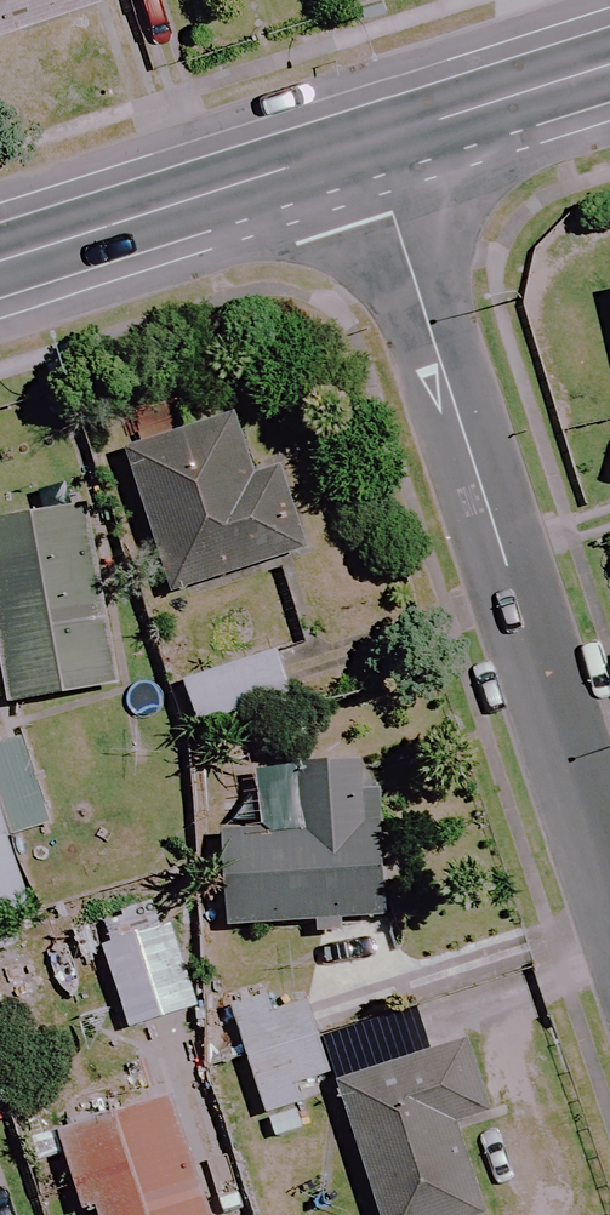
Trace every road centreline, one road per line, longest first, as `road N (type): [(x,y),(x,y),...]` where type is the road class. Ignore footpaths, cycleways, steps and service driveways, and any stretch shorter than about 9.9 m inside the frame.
road 1 (residential): [(609,887),(370,137)]
road 2 (tertiary): [(0,257),(370,137)]
road 3 (tertiary): [(370,137),(609,61)]

